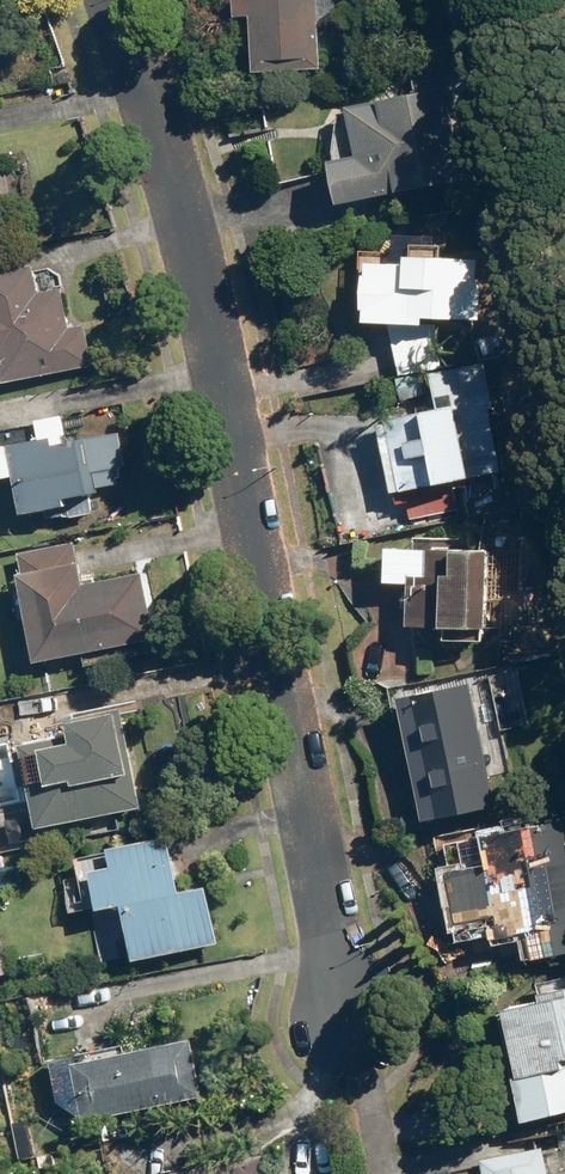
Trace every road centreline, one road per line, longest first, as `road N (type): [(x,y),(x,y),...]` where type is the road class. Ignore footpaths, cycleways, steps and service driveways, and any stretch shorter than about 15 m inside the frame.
road 1 (residential): [(115,0),(189,230),(346,1017)]

